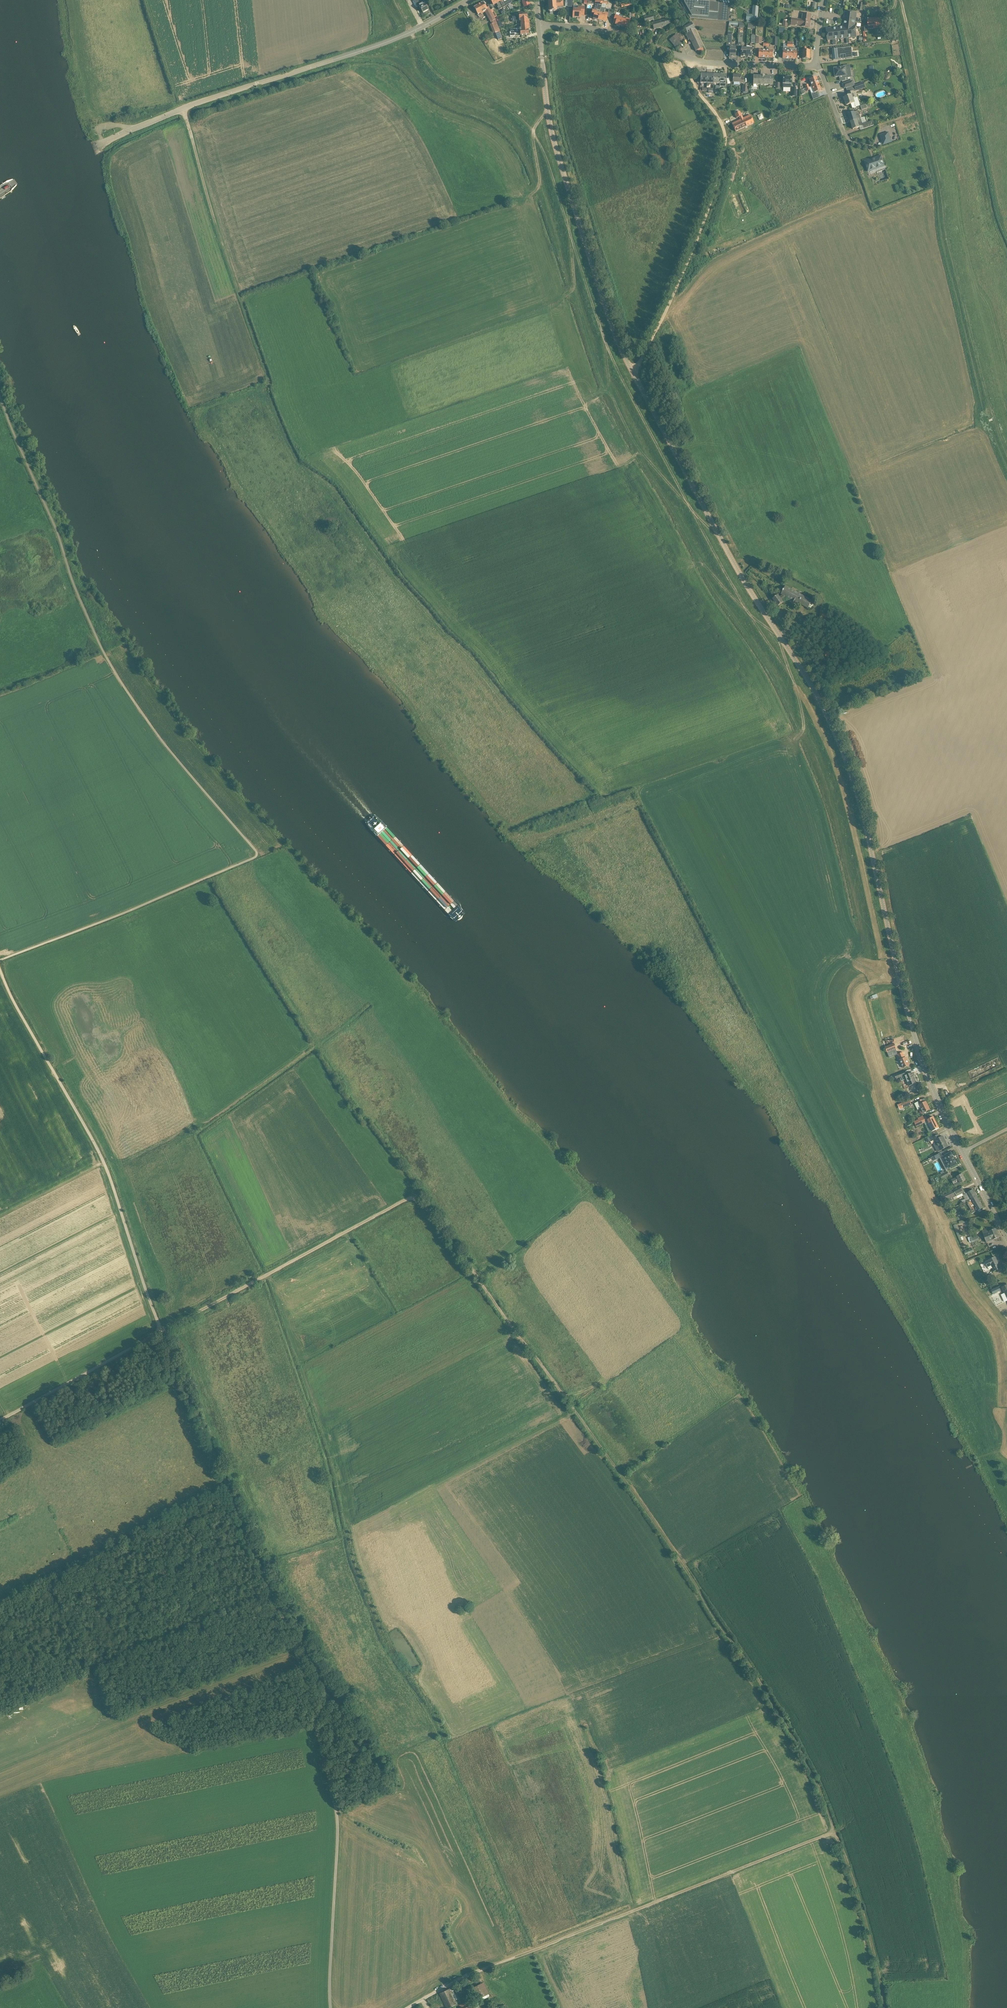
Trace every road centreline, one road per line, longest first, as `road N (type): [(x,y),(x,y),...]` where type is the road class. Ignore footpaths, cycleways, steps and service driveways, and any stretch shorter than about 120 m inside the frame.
road 1 (track): [(411,31),(442,77),(495,99),(533,131),(618,370),(813,716),(844,794),(883,959),(882,977),(856,993),(858,1008),(902,1139),(959,1270),(1006,1343)]
road 2 (tertiary): [(963,1151),(913,1033),(838,734),(728,552),(616,340),(553,140),(539,25)]
road 3 (track): [(834,1831),(799,1746),(688,1572),(417,1200),(162,1332)]
road 4 (unclassified): [(331,2007),(332,1789),(293,1643),(162,1332)]
road 5 (track): [(271,381),(294,454),(338,491),(367,540),(519,727),(592,796)]
road 6 (track): [(900,0),(947,235),(1006,452)]
road 7 (tertiary): [(94,147),(184,108),(385,43),(468,0)]
road 8 (unclassified): [(162,1332),(108,1172),(0,970)]
road 9 (track): [(634,374),(702,234),(726,143),(685,57)]
road 10 (track): [(515,1956),(834,1831)]
road 11 (track): [(184,108),(271,381)]
road 12 (residential): [(817,65),(709,63),(616,32),(539,25)]
road 13 (unclassified): [(162,1332),(0,1420)]
road 14 (track): [(885,2007),(834,1831)]
road 15 (track): [(569,191),(574,285),(551,305)]
road 16 (track): [(719,535),(645,457),(629,454)]

